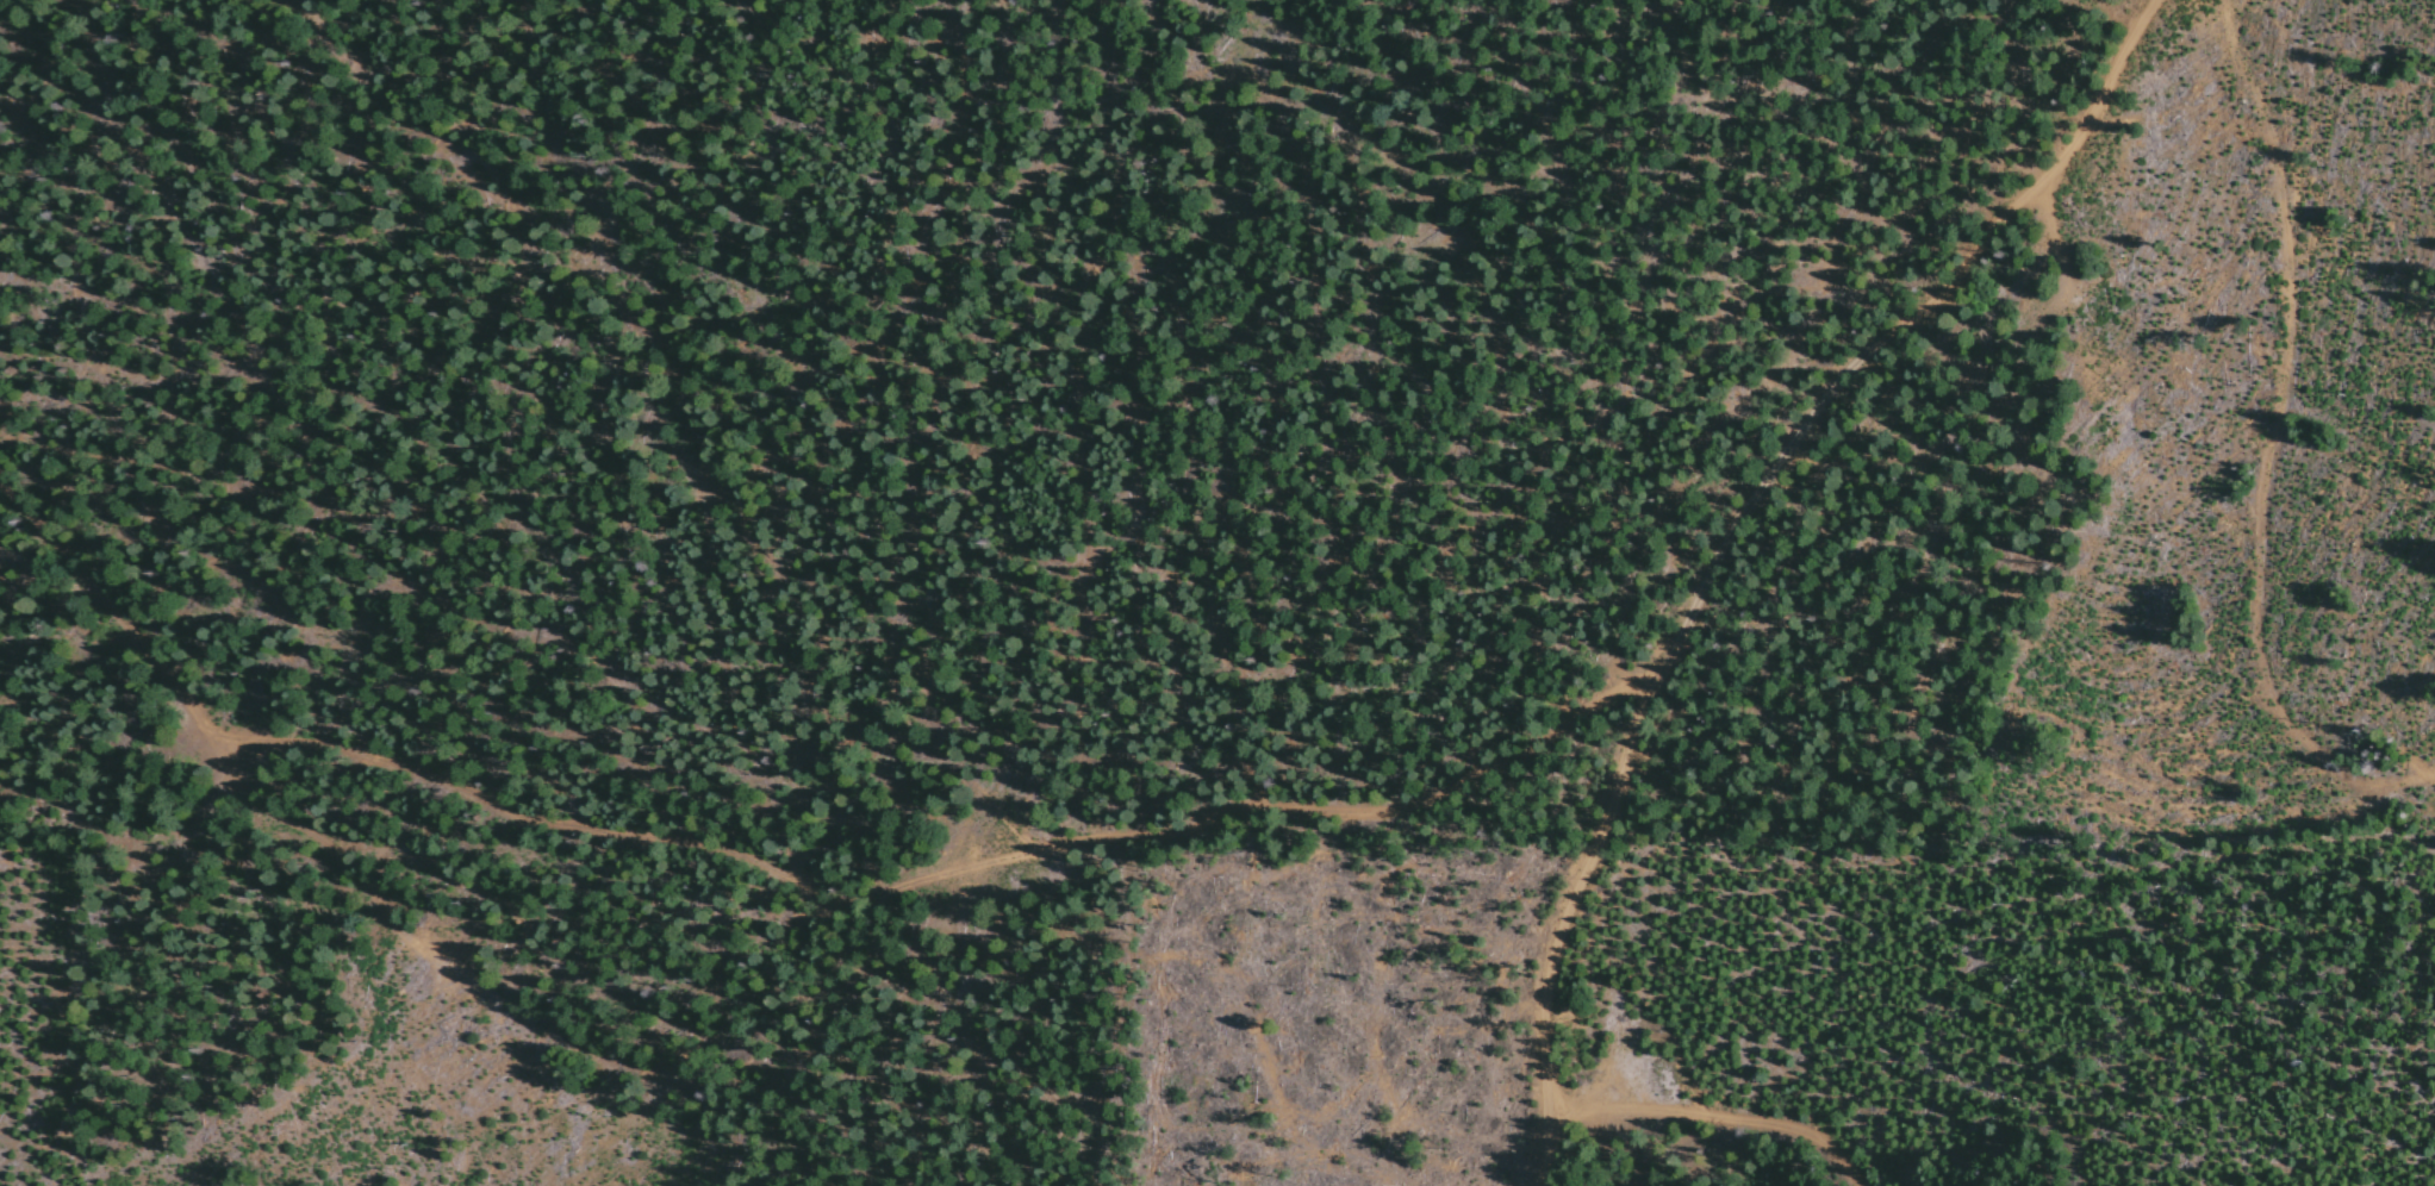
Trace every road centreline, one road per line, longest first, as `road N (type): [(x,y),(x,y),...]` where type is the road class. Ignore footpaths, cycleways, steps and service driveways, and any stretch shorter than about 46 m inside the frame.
road 1 (track): [(1547,1185),(1549,1018),(1563,925),(1615,818),(1651,699),(1694,628),(1713,570),(1873,351),(1936,313),(1984,235),(2067,169),(2153,0)]
road 2 (track): [(1563,925),(1651,1097),(1795,1131),(1823,1148),(1849,1185)]

